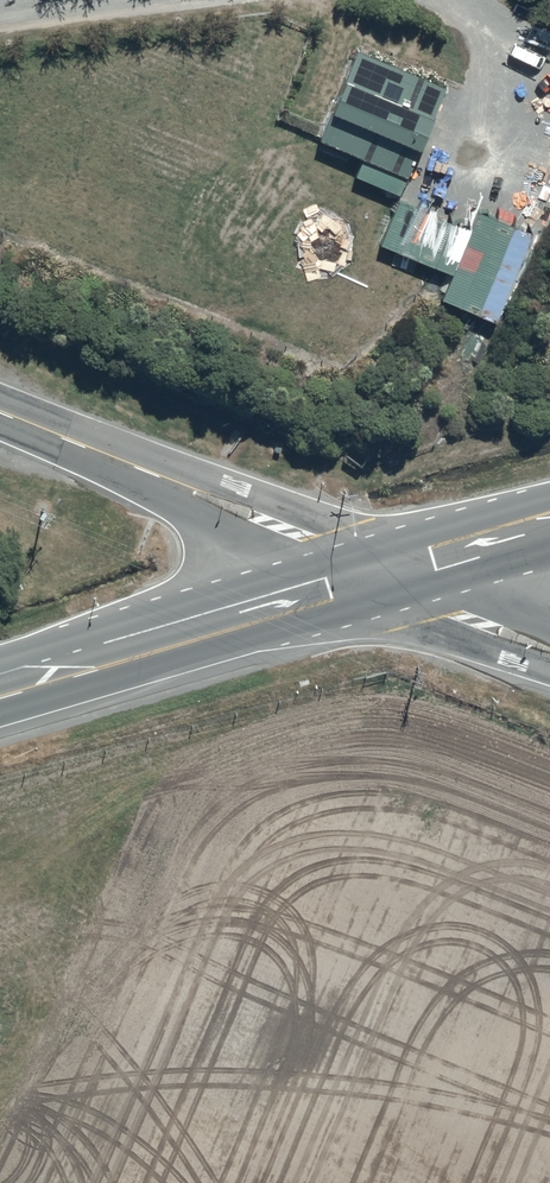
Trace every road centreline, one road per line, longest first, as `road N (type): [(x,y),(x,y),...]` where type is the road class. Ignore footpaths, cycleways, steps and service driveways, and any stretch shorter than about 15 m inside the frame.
road 1 (tertiary): [(0,411),(380,574)]
road 2 (trunk): [(380,574),(0,685)]
road 3 (tertiary): [(380,574),(549,650)]
road 4 (trunk): [(549,522),(380,574)]

